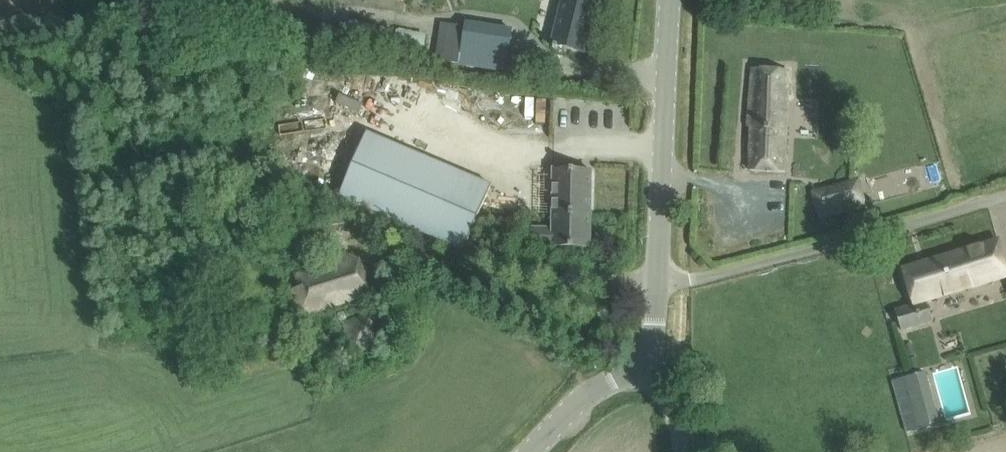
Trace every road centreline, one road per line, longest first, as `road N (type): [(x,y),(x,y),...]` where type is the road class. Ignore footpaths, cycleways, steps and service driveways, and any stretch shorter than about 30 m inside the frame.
road 1 (unclassified): [(657,282),(813,251),(1005,194)]
road 2 (unclassified): [(657,282),(671,0)]
road 3 (unclassified): [(529,451),(589,392),(648,362)]

